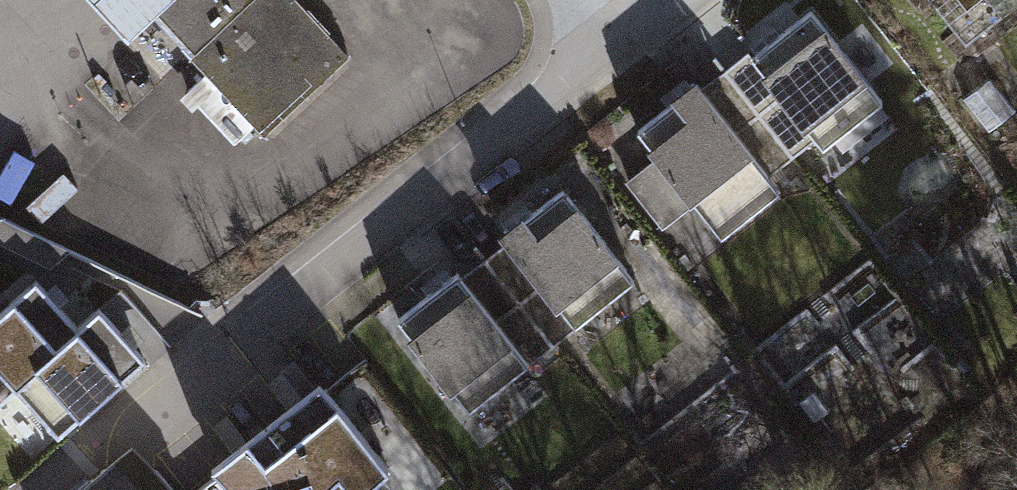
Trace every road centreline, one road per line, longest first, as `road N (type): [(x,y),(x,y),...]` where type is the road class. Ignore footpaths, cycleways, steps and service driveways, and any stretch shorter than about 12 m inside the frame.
road 1 (residential): [(143,419),(627,38)]

